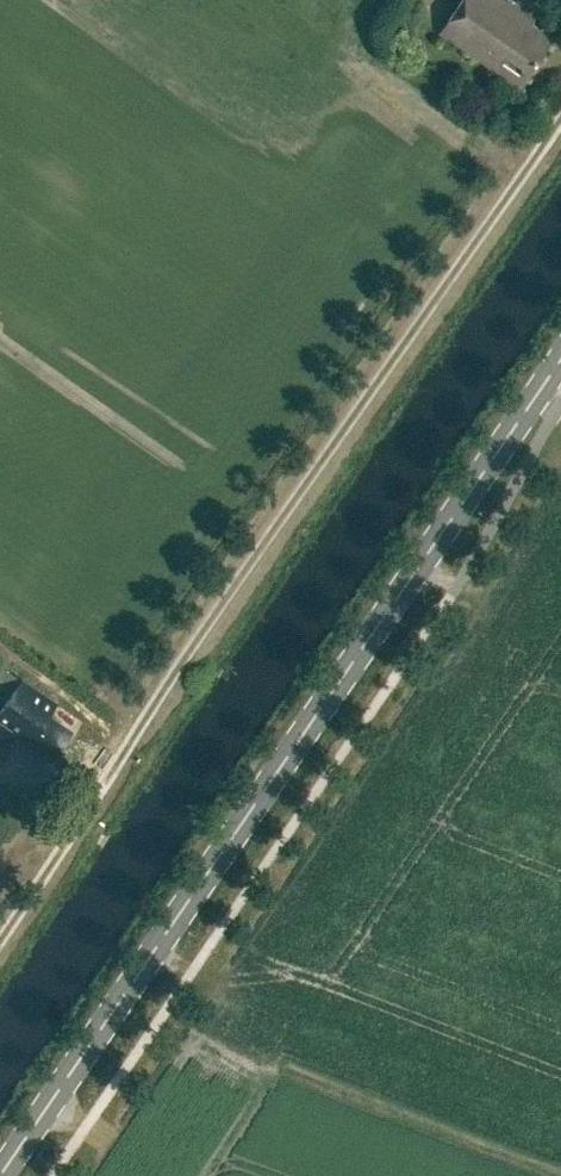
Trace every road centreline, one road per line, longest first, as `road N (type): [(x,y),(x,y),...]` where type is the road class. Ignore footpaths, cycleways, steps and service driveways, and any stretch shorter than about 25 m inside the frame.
road 1 (track): [(0,936),(560,116)]
road 2 (secondary): [(0,1175),(560,360)]

